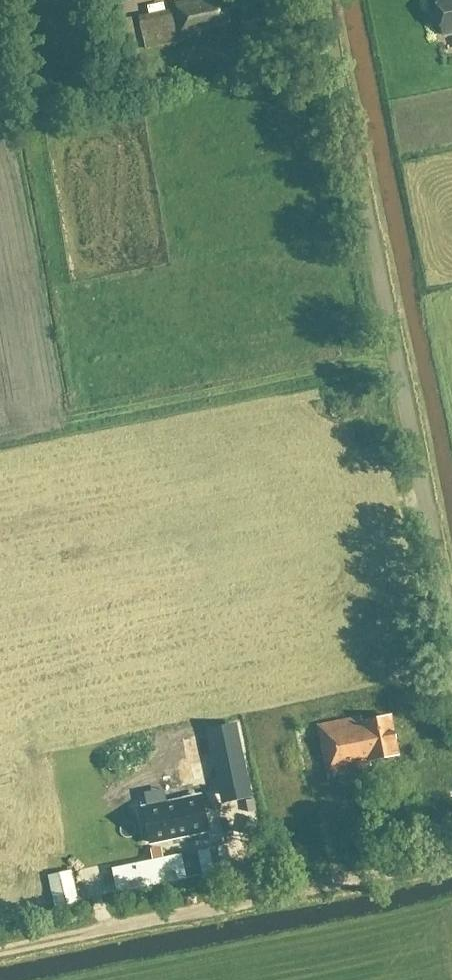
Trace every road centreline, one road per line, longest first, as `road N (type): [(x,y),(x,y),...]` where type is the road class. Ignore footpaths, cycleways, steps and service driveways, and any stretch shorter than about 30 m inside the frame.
road 1 (unclassified): [(451,623),(324,0)]
road 2 (track): [(451,859),(0,950)]

